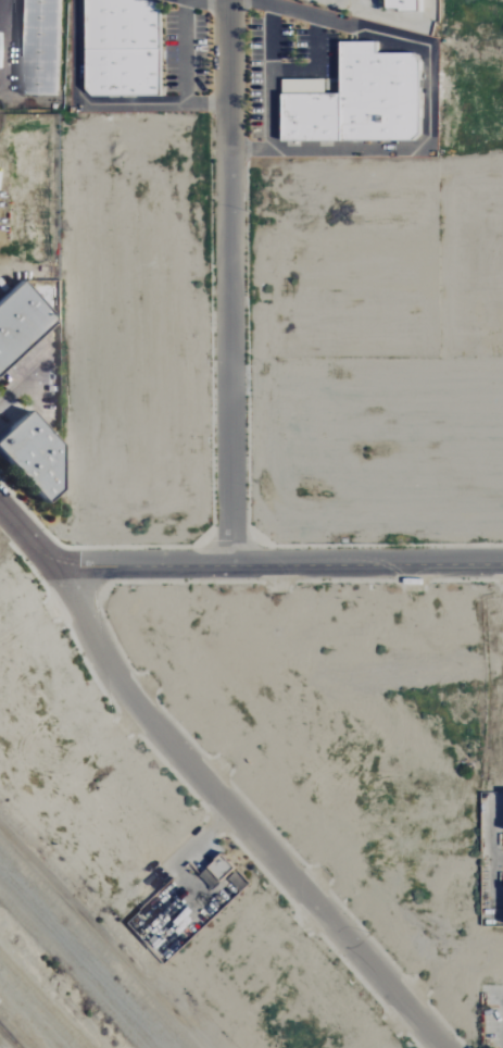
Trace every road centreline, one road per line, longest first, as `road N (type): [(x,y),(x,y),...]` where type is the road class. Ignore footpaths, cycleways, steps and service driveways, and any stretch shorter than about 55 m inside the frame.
road 1 (residential): [(444,1047),(138,711),(88,631),(61,563)]
road 2 (residential): [(224,0),(232,561)]
road 3 (residential): [(61,563),(502,561)]

